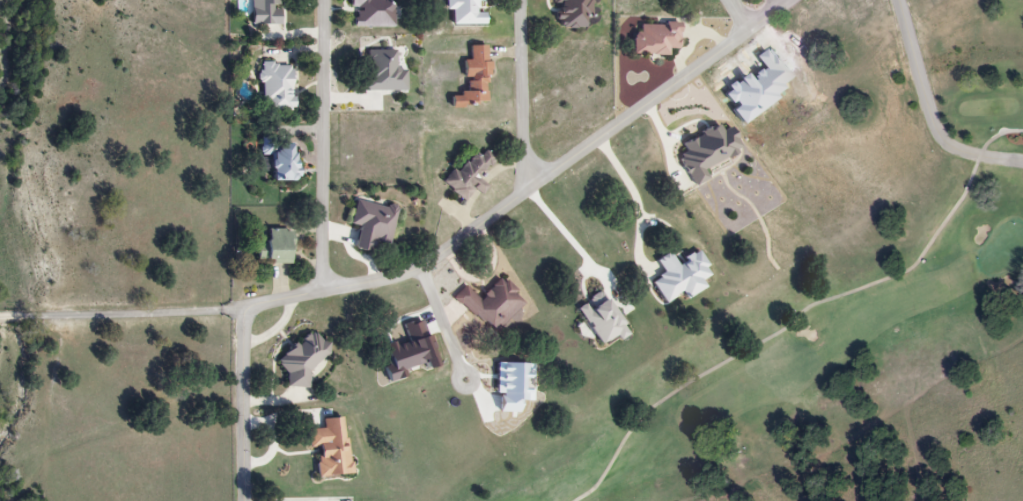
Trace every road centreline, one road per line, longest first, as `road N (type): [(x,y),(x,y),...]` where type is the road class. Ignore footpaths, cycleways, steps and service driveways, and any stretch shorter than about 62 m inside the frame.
road 1 (residential): [(792,0),(401,275),(246,308)]
road 2 (residential): [(323,292),(324,0)]
road 3 (residential): [(246,308),(0,318)]
road 4 (residential): [(902,0),(933,122),(951,150),(1022,163)]
road 5 (residential): [(246,308),(246,500)]
road 6 (residential): [(533,185),(521,0)]

